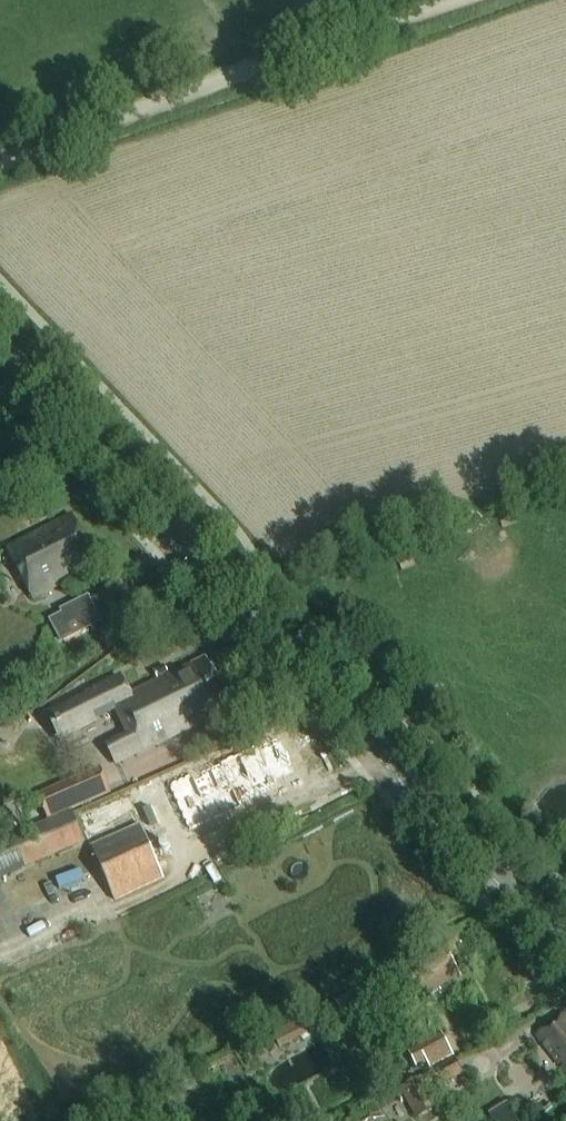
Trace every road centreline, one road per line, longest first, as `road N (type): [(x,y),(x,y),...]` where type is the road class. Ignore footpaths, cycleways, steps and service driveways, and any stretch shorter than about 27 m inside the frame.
road 1 (tertiary): [(0,347),(565,944)]
road 2 (track): [(0,165),(457,0)]

